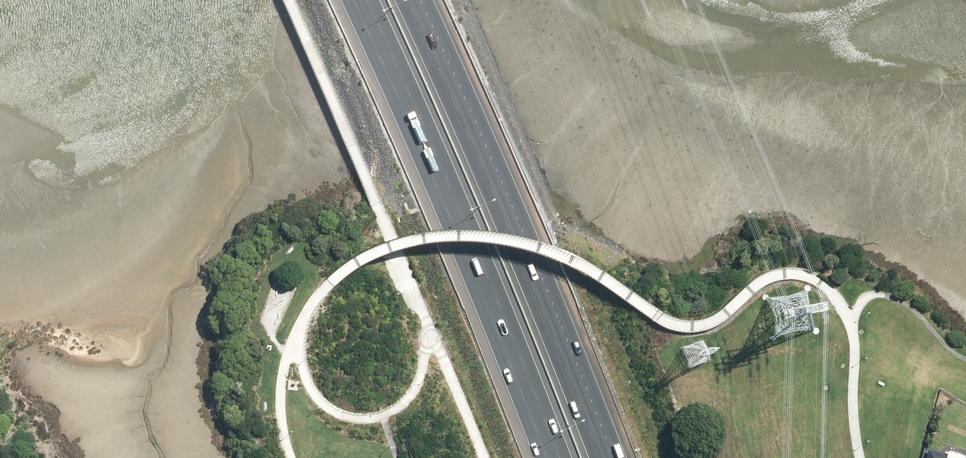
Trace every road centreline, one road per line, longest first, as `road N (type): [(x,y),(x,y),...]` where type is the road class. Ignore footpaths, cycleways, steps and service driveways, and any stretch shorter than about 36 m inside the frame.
road 1 (motorway): [(556,457),(357,0)]
road 2 (motorway): [(409,0),(602,457)]

